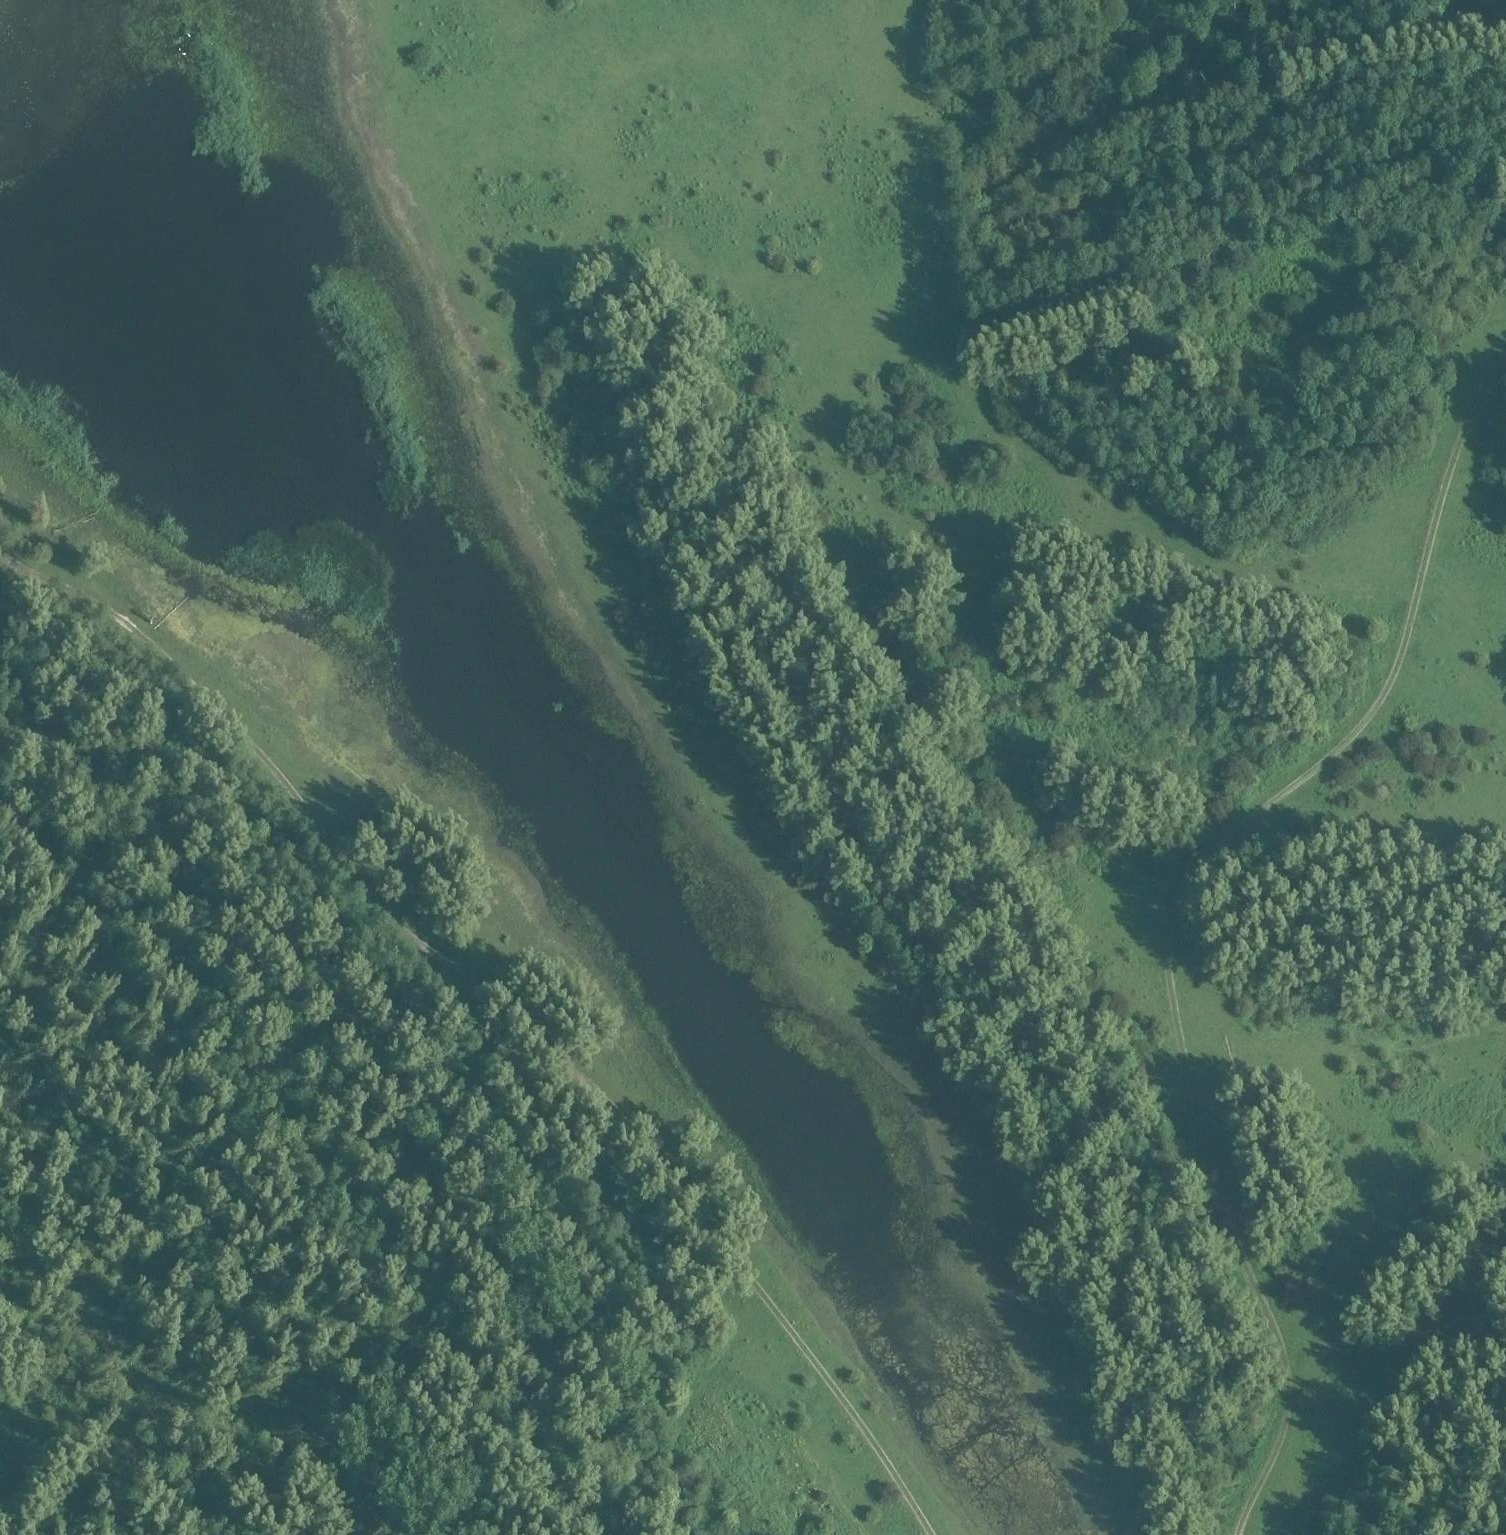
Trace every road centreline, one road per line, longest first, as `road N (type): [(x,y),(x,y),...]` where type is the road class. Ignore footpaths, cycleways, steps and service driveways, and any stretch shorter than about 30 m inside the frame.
road 1 (track): [(1239,1534),(1284,1431),(1287,1376),(1281,1335),(1201,1125),(1166,937),(1180,868),(1381,704),(1470,404),(1415,482),(1298,568)]
road 2 (track): [(0,498),(30,531),(379,779),(667,1117),(945,1534)]

